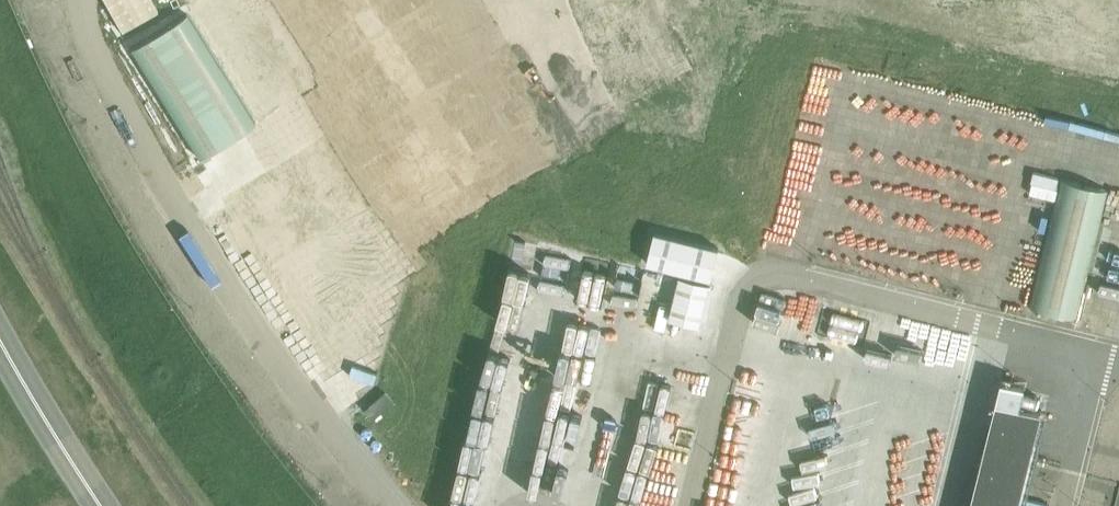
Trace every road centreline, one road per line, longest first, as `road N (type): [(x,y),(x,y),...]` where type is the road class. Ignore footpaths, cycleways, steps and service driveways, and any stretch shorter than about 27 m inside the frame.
road 1 (secondary): [(101,505),(0,342)]

